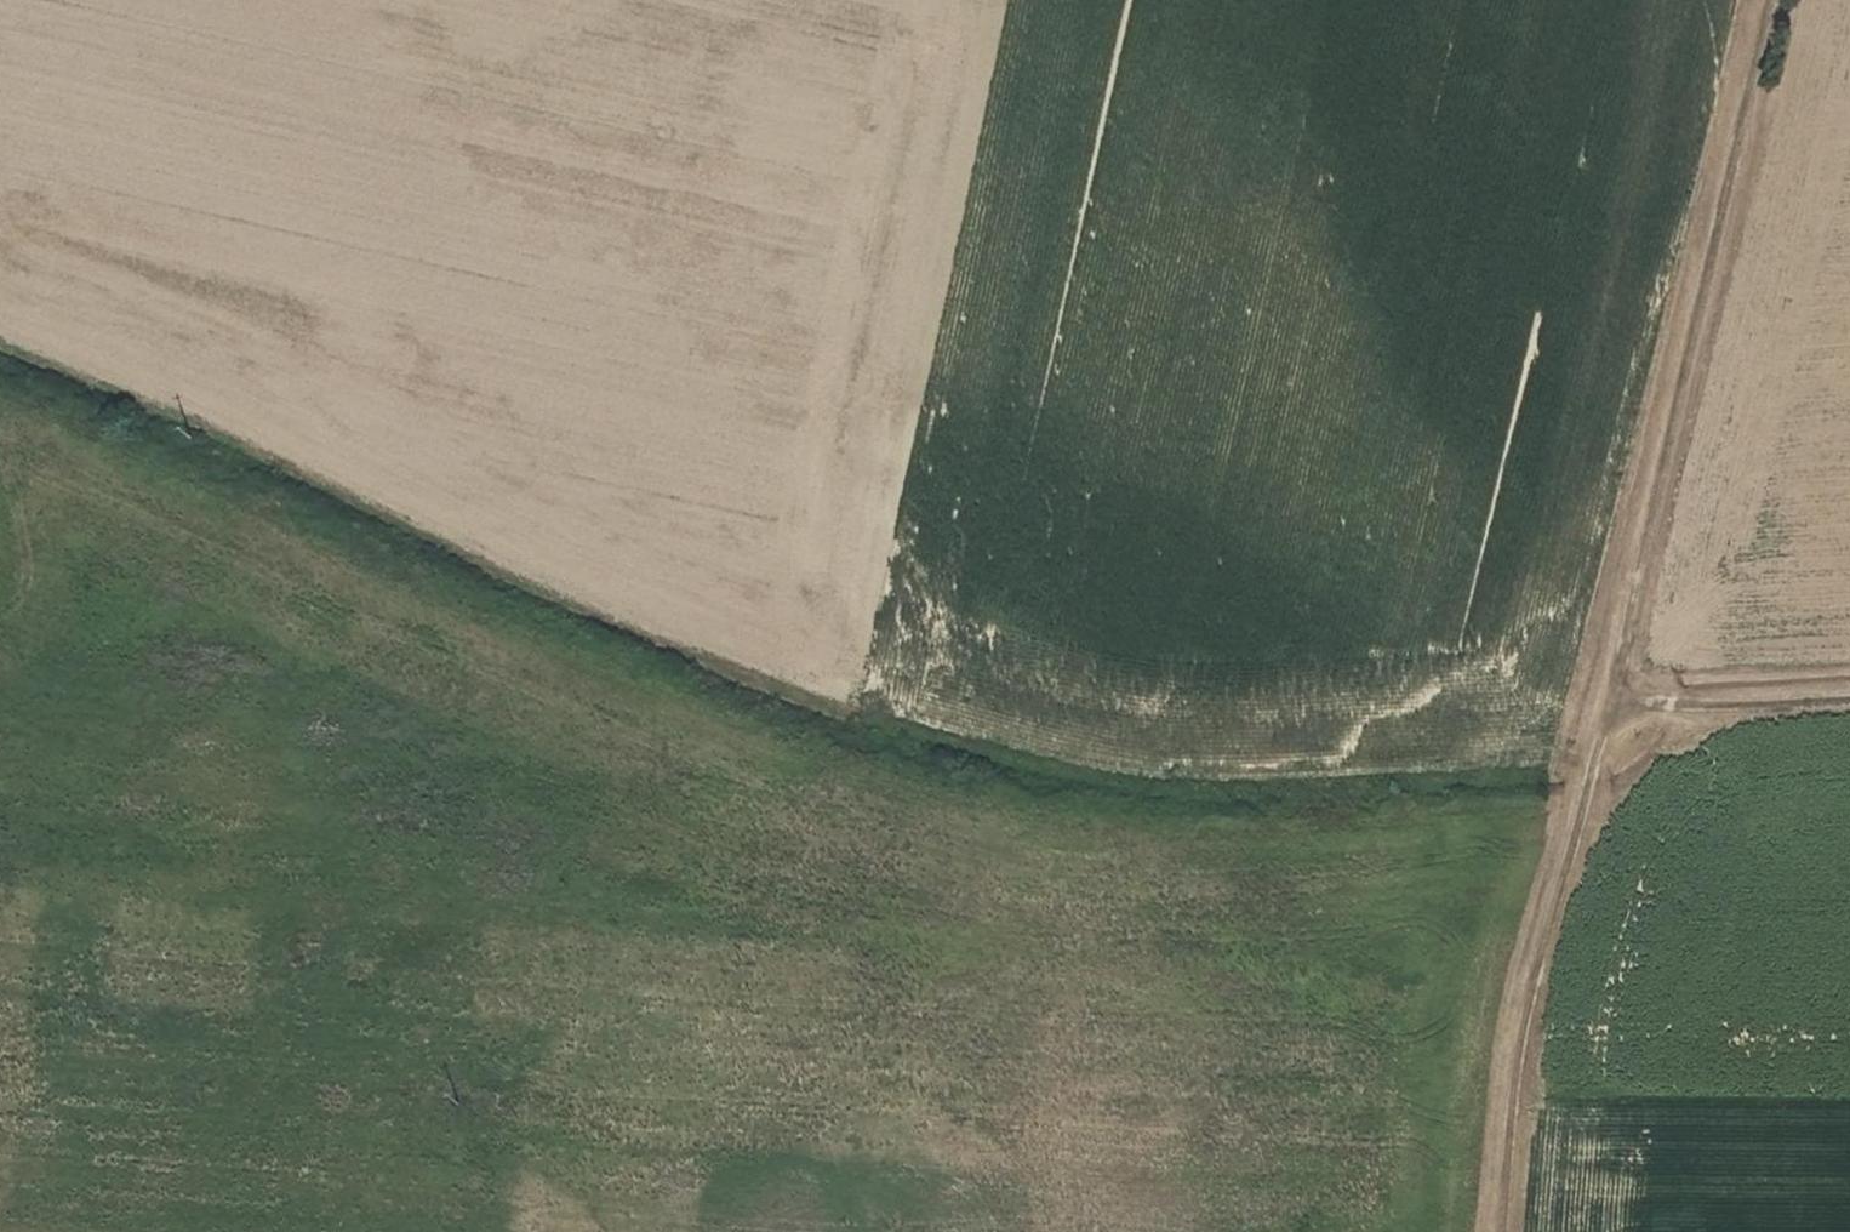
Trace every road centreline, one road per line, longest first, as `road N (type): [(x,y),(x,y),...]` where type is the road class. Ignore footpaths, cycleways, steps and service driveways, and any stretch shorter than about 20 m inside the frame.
road 1 (track): [(1617,689),(1768,0)]
road 2 (track): [(1506,1231),(1521,1021),(1617,689)]
road 3 (track): [(1617,689),(1697,708),(1849,702)]

